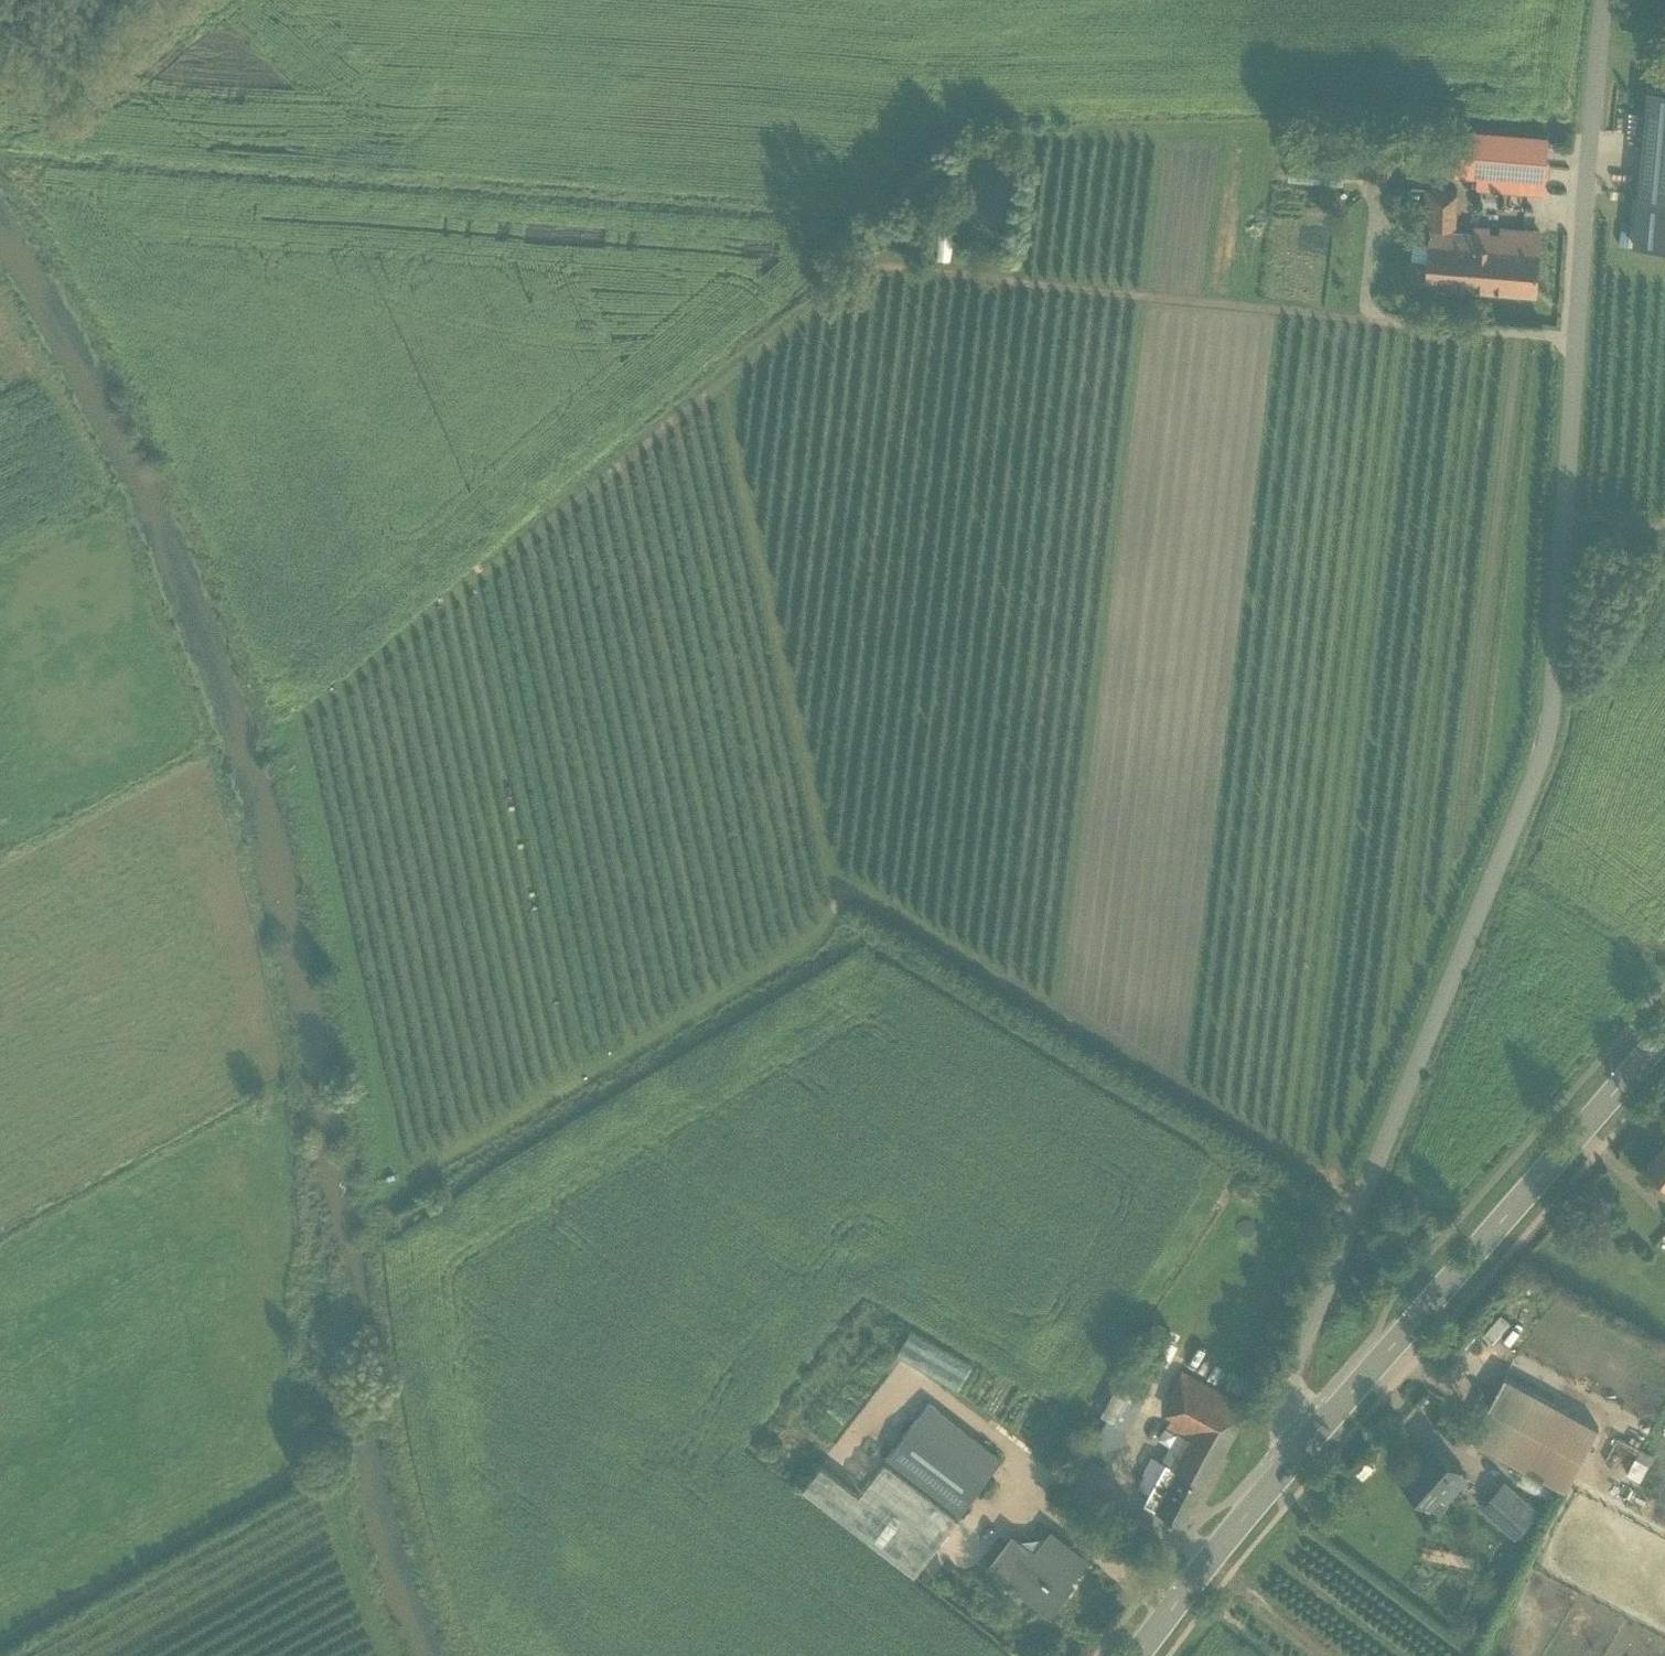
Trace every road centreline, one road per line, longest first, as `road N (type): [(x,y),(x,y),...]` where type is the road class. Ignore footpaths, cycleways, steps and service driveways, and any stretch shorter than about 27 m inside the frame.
road 1 (unclassified): [(1299,1446),(1285,1410),(1294,1371),(1502,863),(1556,699),(1607,0)]
road 2 (primary): [(1664,1030),(1299,1446)]
road 3 (primary): [(1299,1446),(1138,1655)]

